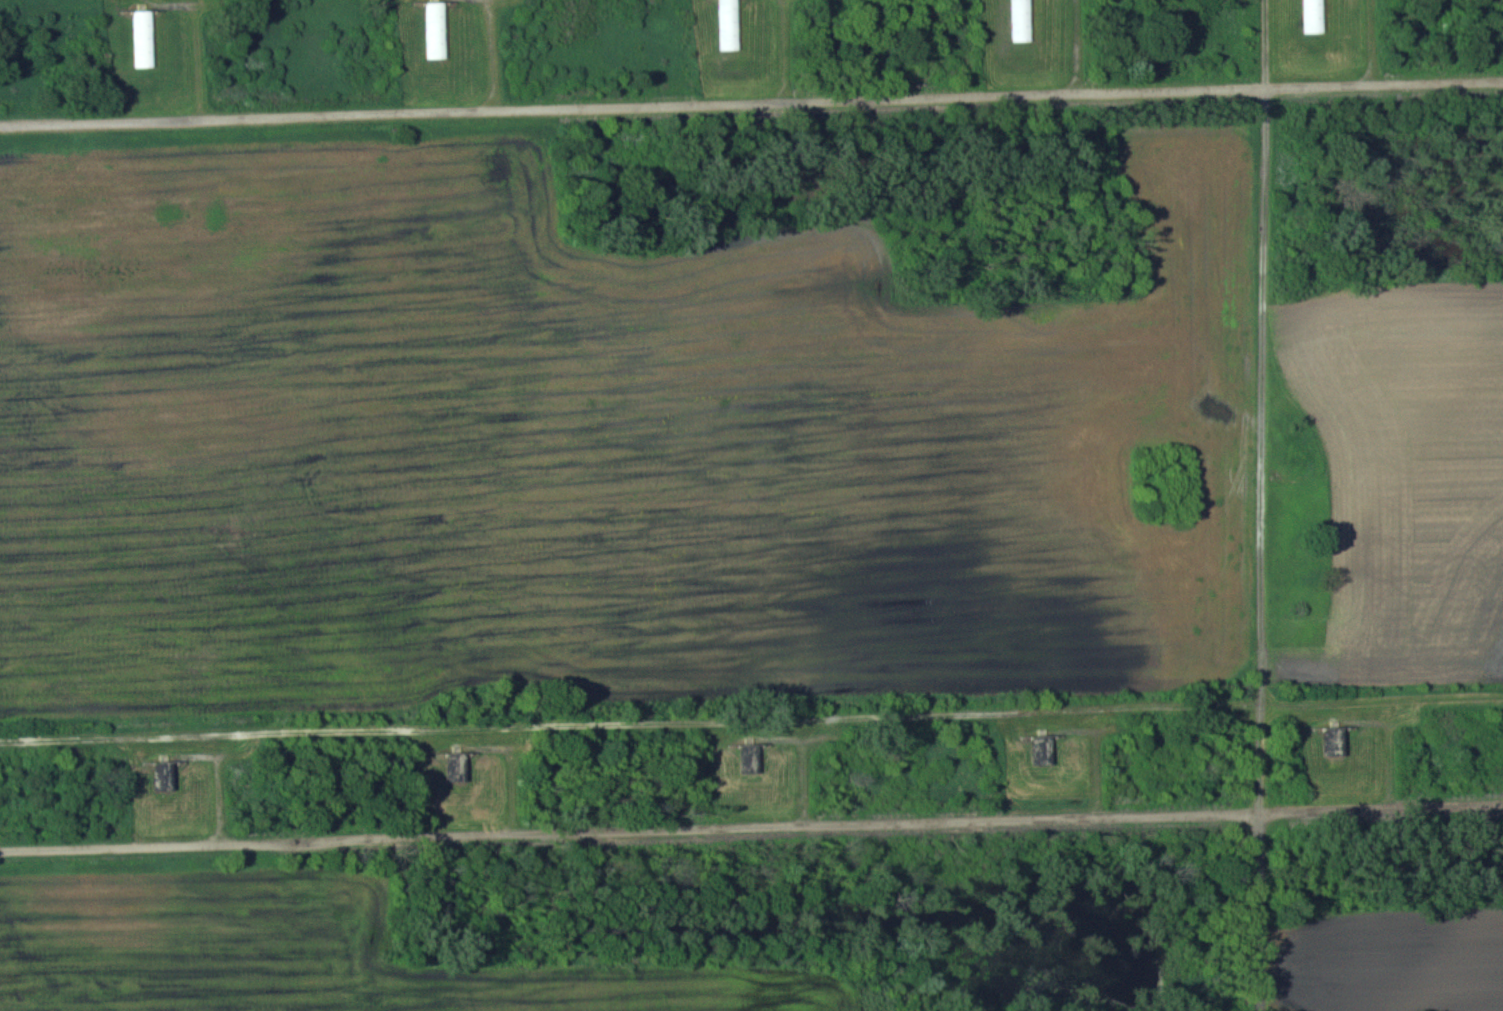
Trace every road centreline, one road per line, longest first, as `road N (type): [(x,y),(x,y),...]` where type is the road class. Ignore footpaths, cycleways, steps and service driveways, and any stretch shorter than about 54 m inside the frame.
road 1 (track): [(1261,1010),(1264,0)]

